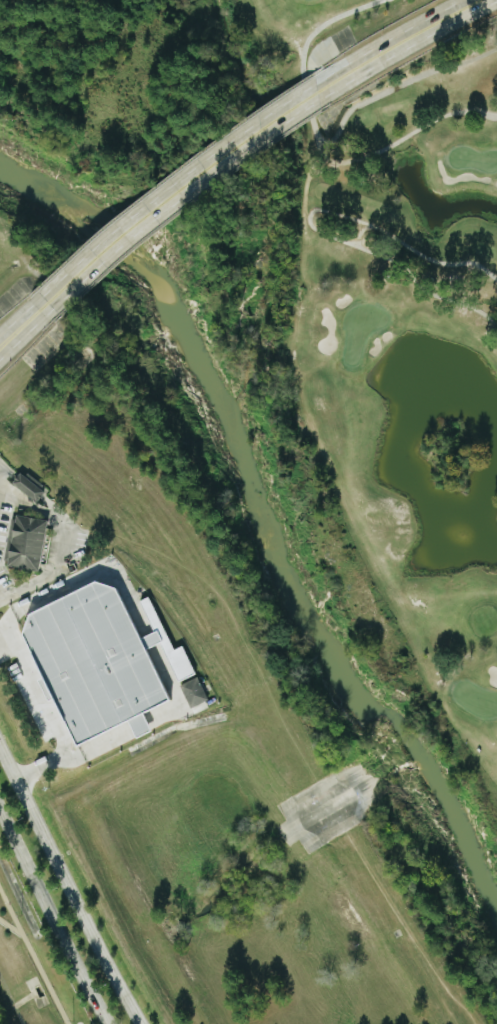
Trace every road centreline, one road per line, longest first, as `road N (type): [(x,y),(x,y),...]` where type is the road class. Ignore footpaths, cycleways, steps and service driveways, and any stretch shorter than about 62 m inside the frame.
road 1 (secondary): [(314,85),(157,199),(40,301)]
road 2 (secondary): [(145,1023),(0,740)]
road 3 (secondary): [(0,803),(114,1023)]
road 4 (secondary): [(477,0),(314,85)]

